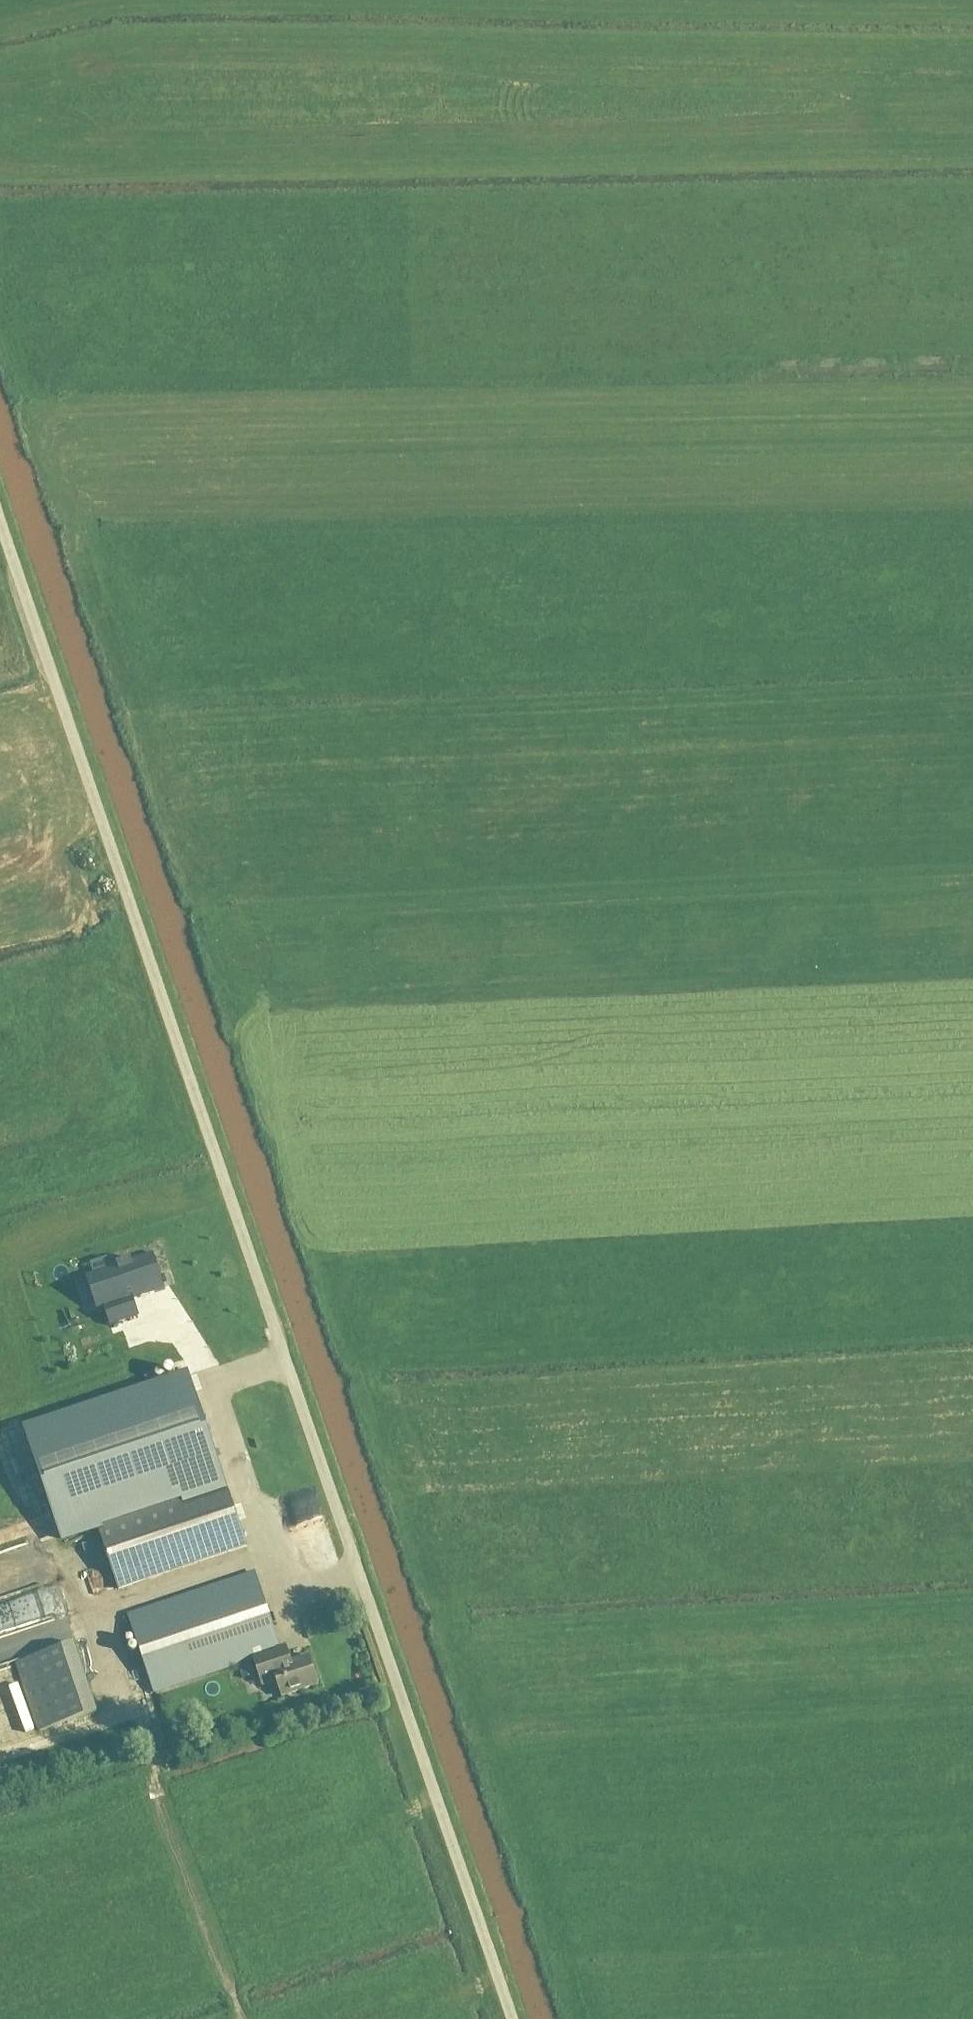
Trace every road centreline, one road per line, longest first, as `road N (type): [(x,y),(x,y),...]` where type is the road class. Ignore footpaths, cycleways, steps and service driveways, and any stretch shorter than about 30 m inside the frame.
road 1 (unclassified): [(506,2018),(0,533)]

